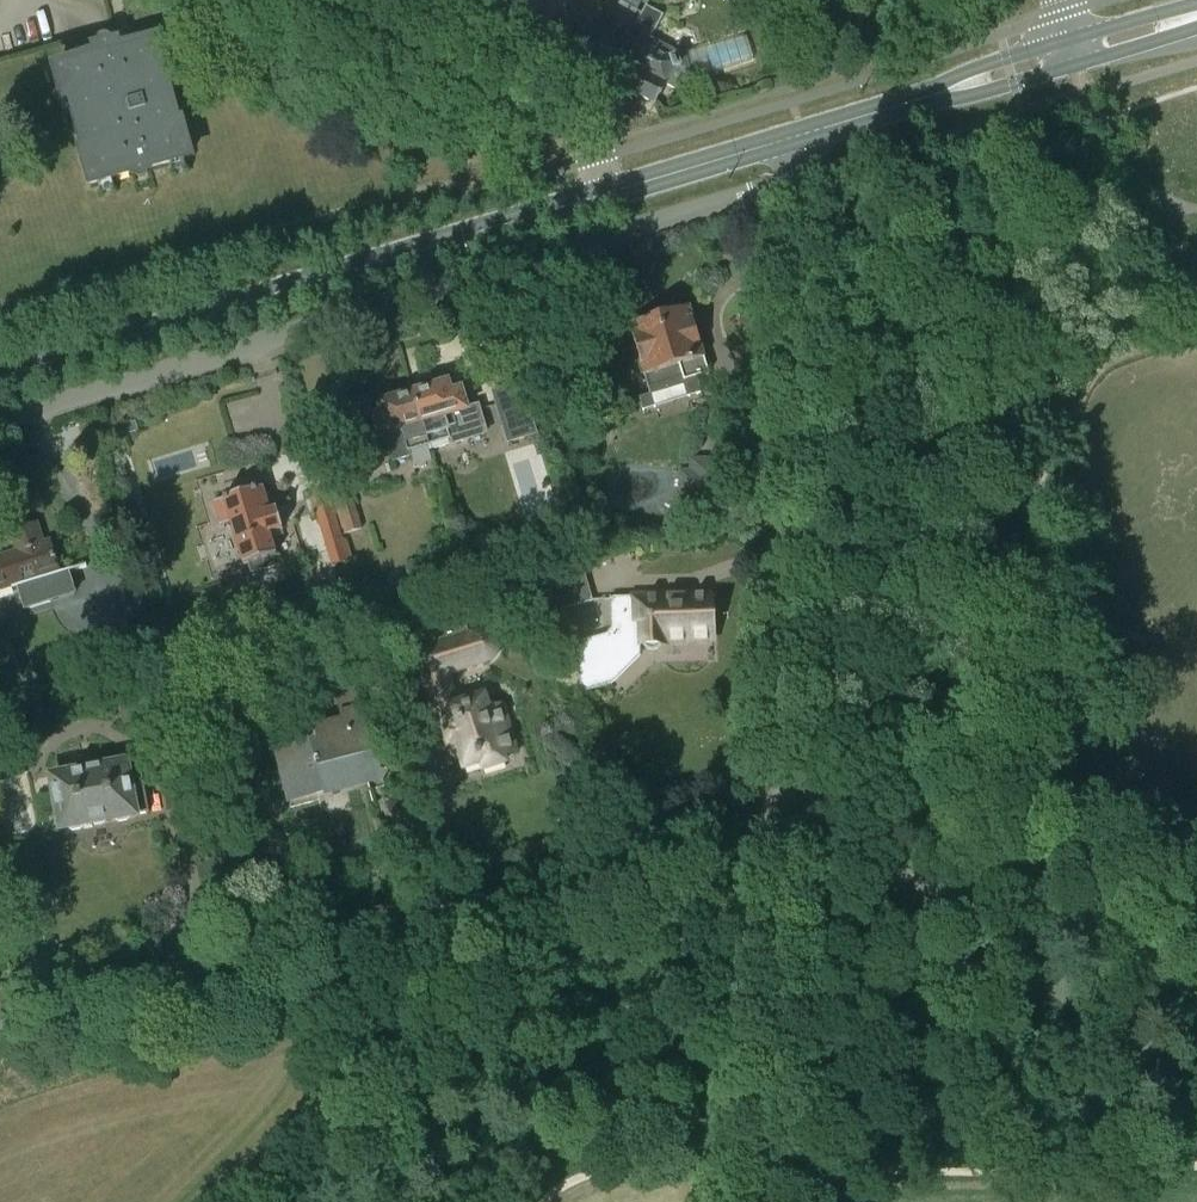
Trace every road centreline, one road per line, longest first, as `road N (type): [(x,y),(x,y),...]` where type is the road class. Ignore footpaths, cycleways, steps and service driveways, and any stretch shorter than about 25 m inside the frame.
road 1 (unclassified): [(0,421),(798,176)]
road 2 (primary): [(0,378),(799,138)]
road 3 (unclassified): [(785,825),(723,837),(393,941),(0,1019)]
road 4 (unclassified): [(785,825),(798,176)]
road 5 (unclassified): [(1196,1099),(990,935),(900,877),(785,825)]
road 6 (unclassified): [(772,1201),(785,825)]
road 7 (unclassified): [(572,140),(296,0)]
road 8 (primary): [(799,138),(1074,55)]
road 9 (primary): [(1074,55),(1196,18)]

